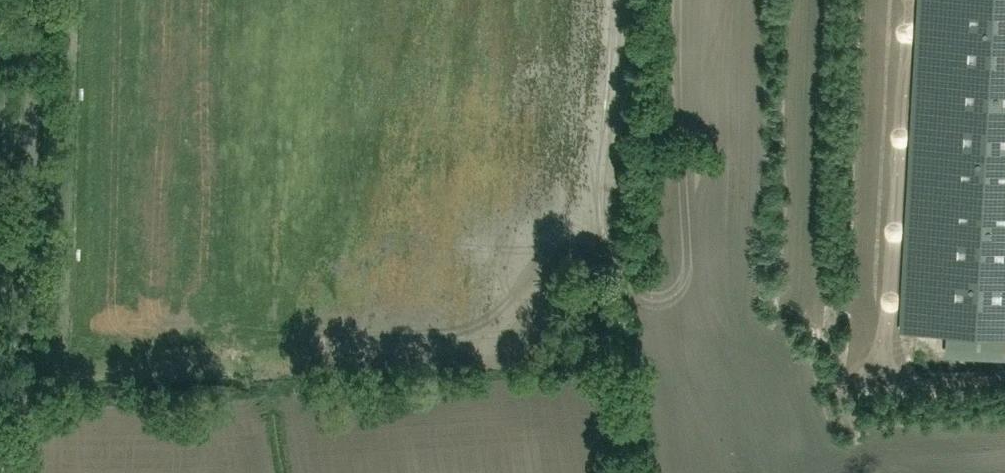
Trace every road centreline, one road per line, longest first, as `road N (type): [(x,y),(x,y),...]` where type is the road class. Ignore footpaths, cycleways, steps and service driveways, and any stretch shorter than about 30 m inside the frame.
road 1 (residential): [(22,472),(39,0)]

